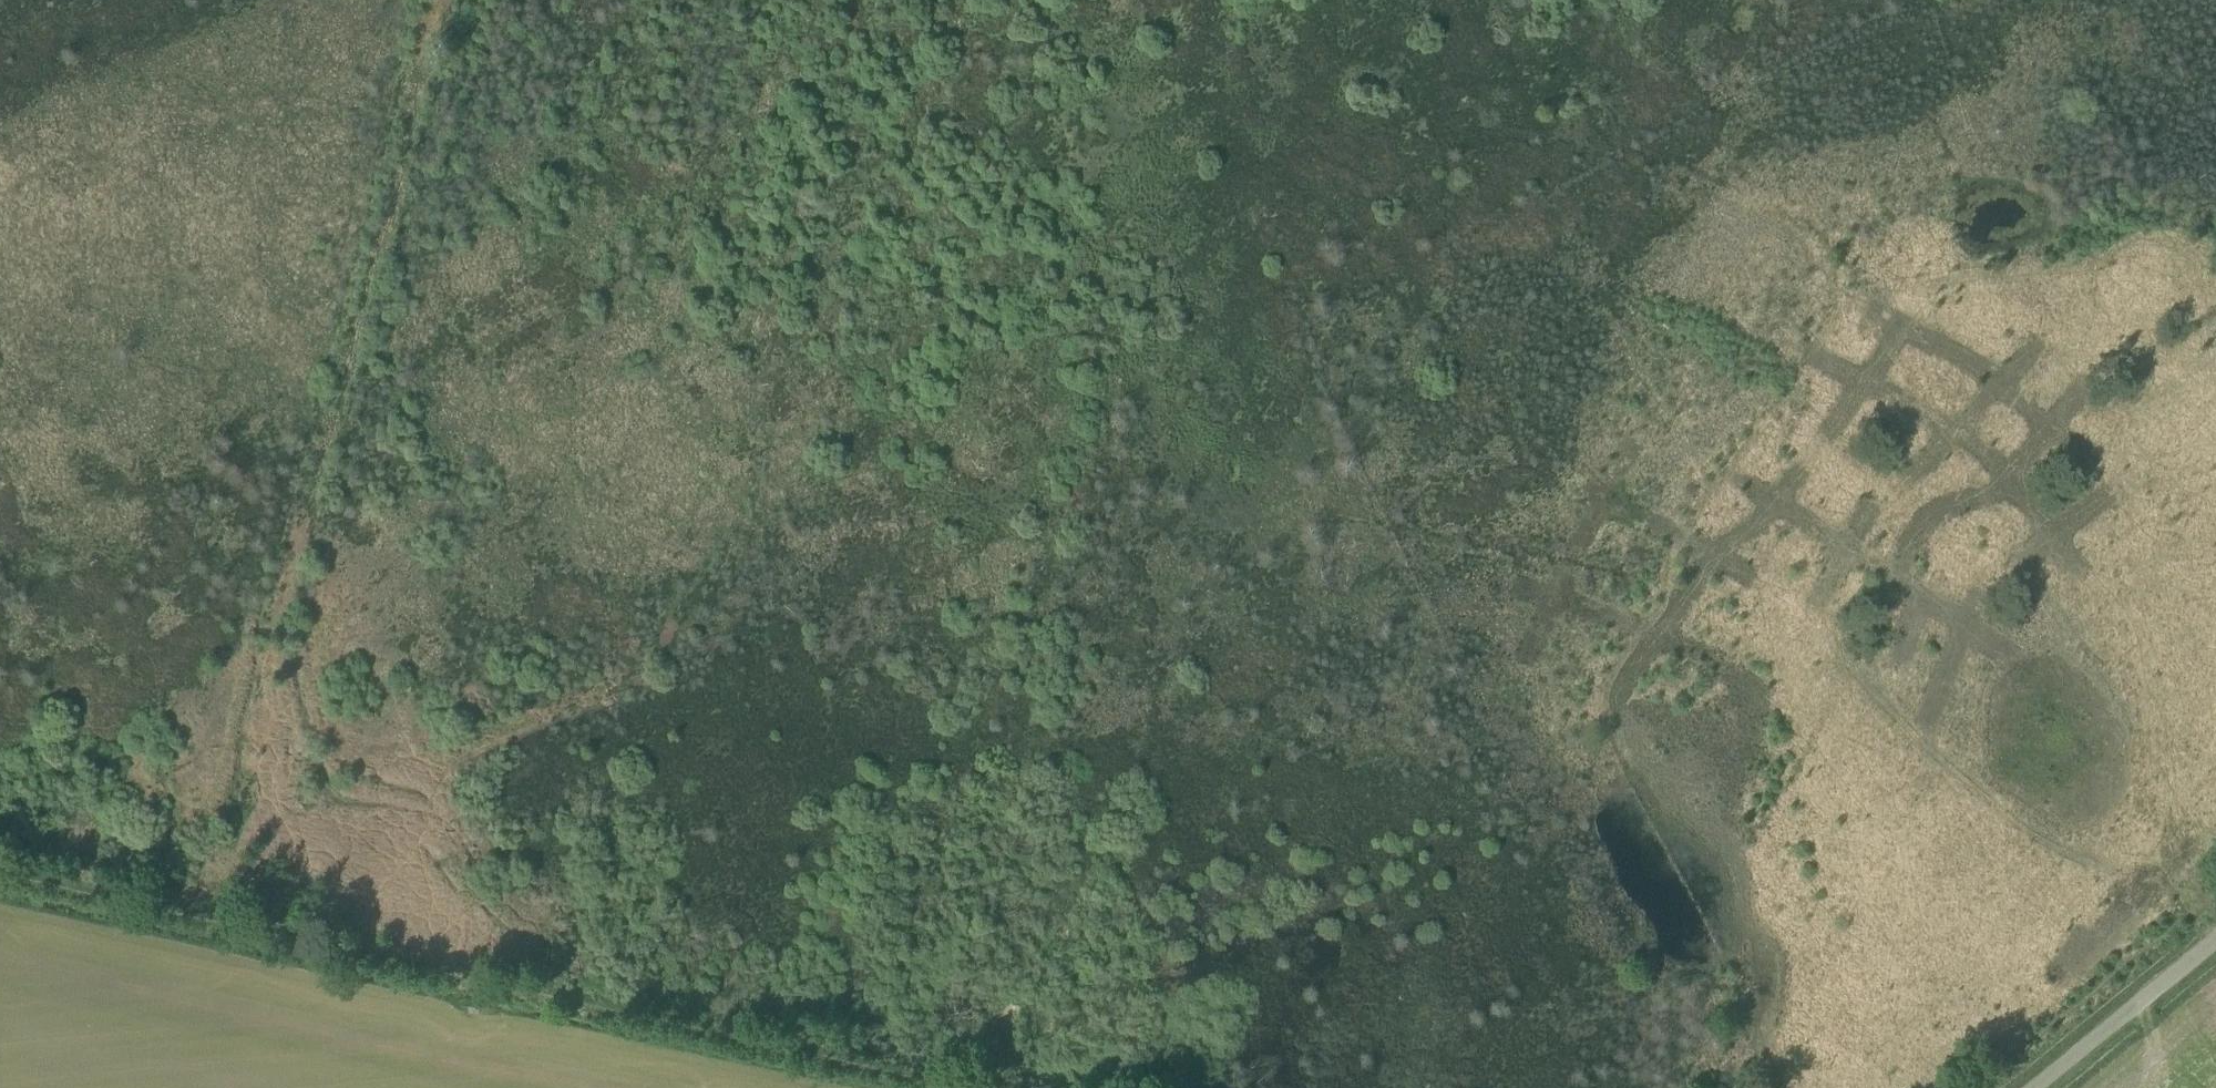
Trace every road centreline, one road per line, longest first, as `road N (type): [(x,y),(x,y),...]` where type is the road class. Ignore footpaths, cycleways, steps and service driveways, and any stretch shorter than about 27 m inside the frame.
road 1 (track): [(0,872),(921,1087)]
road 2 (unclassified): [(2029,1087),(2215,937)]

